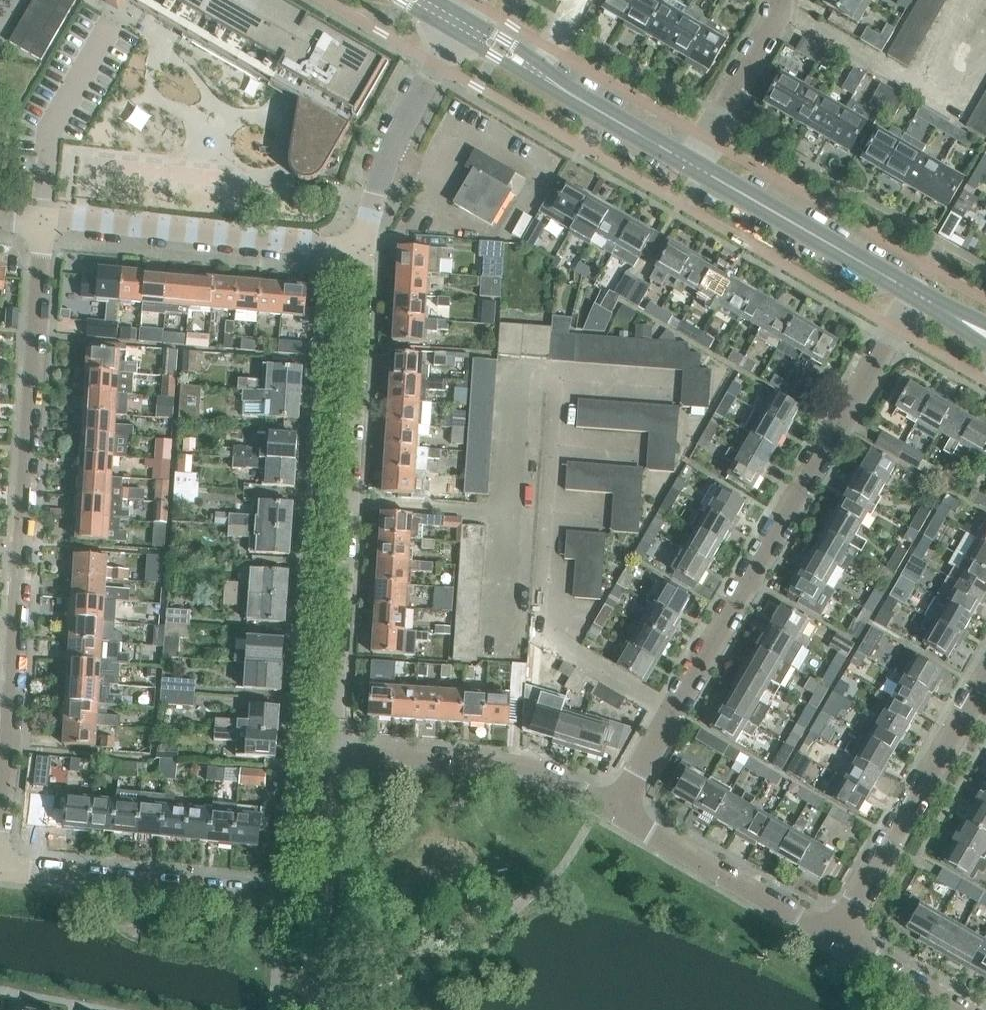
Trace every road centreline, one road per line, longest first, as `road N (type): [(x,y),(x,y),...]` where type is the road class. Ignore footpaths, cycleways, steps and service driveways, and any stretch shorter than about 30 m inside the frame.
road 1 (residential): [(0,853),(44,220)]
road 2 (residential): [(620,794),(917,294)]
road 3 (residential): [(331,750),(355,247)]
road 4 (residential): [(321,897),(0,865)]
road 5 (residential): [(44,220),(355,247)]
road 6 (residential): [(620,794),(536,767),(331,750)]
road 7 (residential): [(835,930),(985,679)]
road 8 (tertiary): [(694,164),(453,21)]
road 9 (tertiary): [(917,294),(694,164)]
road 10 (residential): [(835,930),(735,876),(620,794)]
road 11 (residential): [(355,247),(378,172),(453,21)]
road 12 (residential): [(694,164),(782,0)]
road 13 (residential): [(962,1009),(835,930)]
road 14 (residential): [(321,897),(331,750)]

